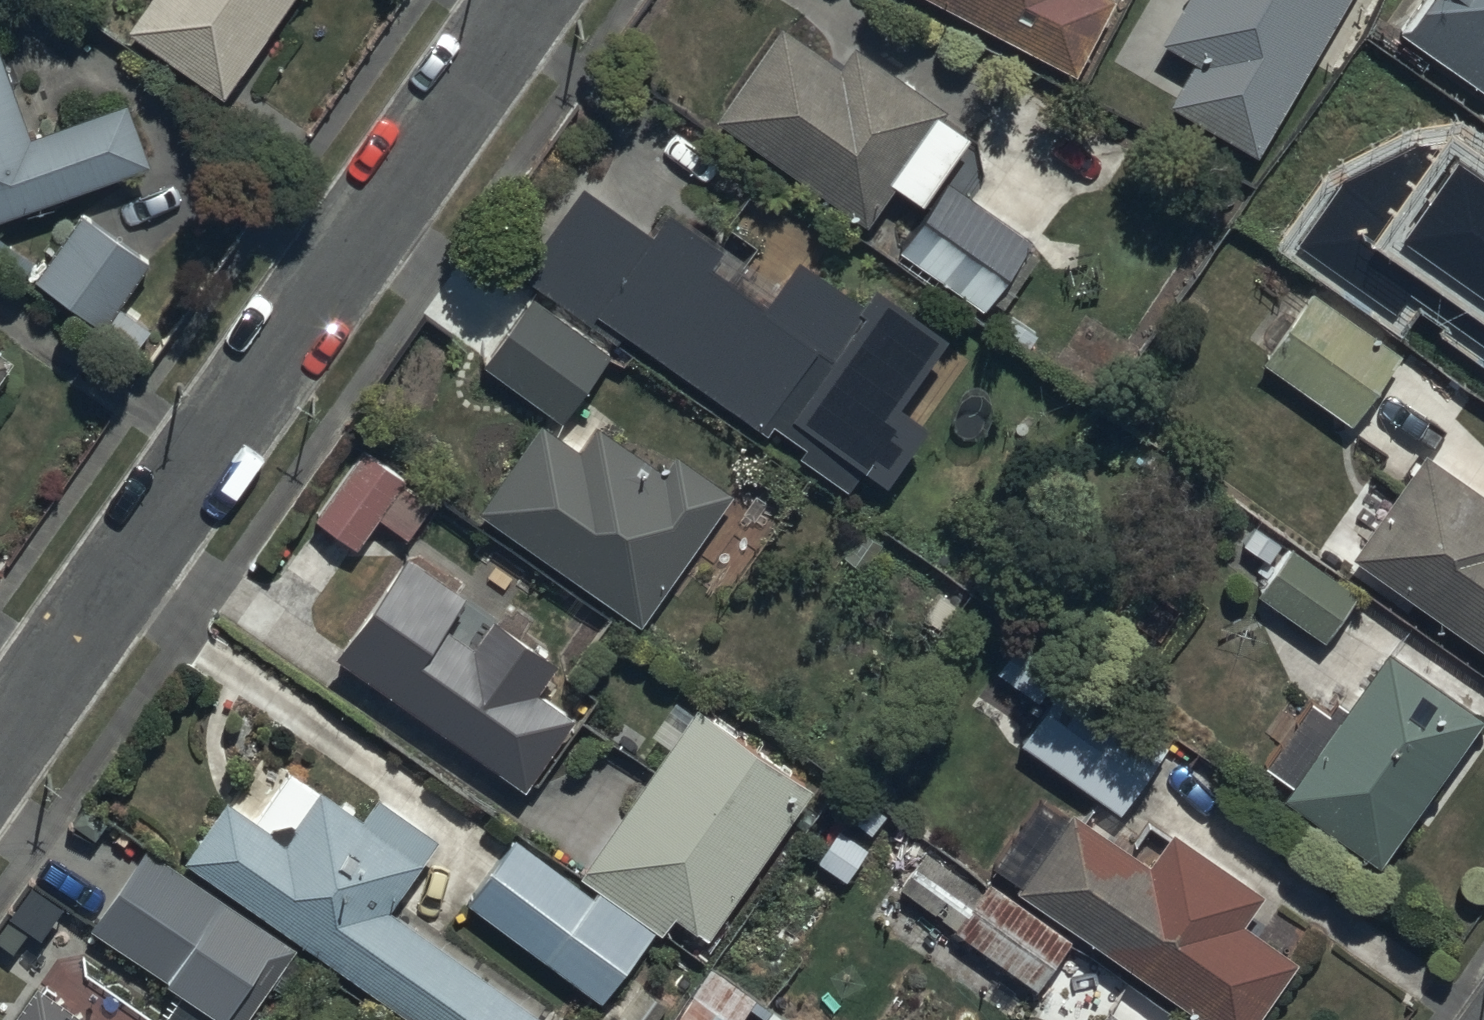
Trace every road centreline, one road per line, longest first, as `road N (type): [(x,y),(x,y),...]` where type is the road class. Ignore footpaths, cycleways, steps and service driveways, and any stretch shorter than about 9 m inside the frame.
road 1 (residential): [(523,0),(0,746)]

